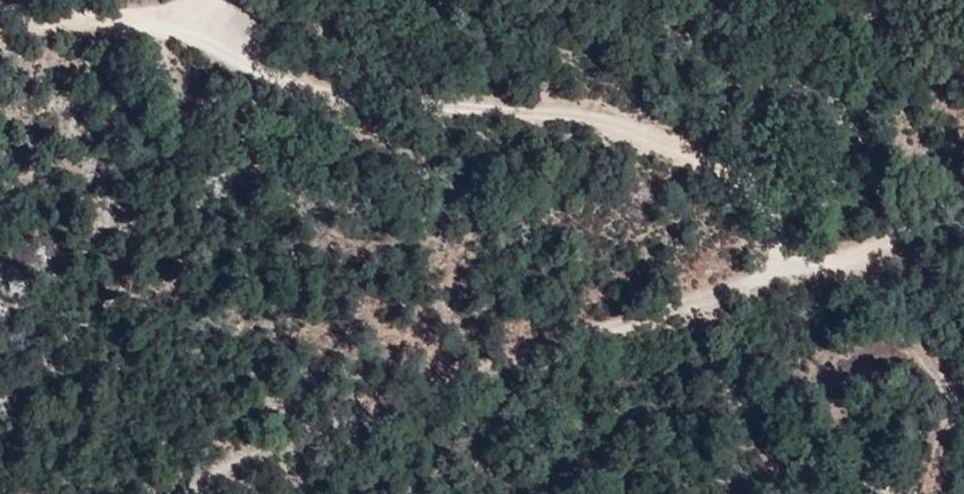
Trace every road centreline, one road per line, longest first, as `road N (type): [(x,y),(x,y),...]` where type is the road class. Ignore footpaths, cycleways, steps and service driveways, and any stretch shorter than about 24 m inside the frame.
road 1 (track): [(829,267),(807,220),(652,132),(427,98),(171,24),(0,21)]
road 2 (track): [(214,493),(295,442),(510,339),(829,267),(894,301),(963,415)]

